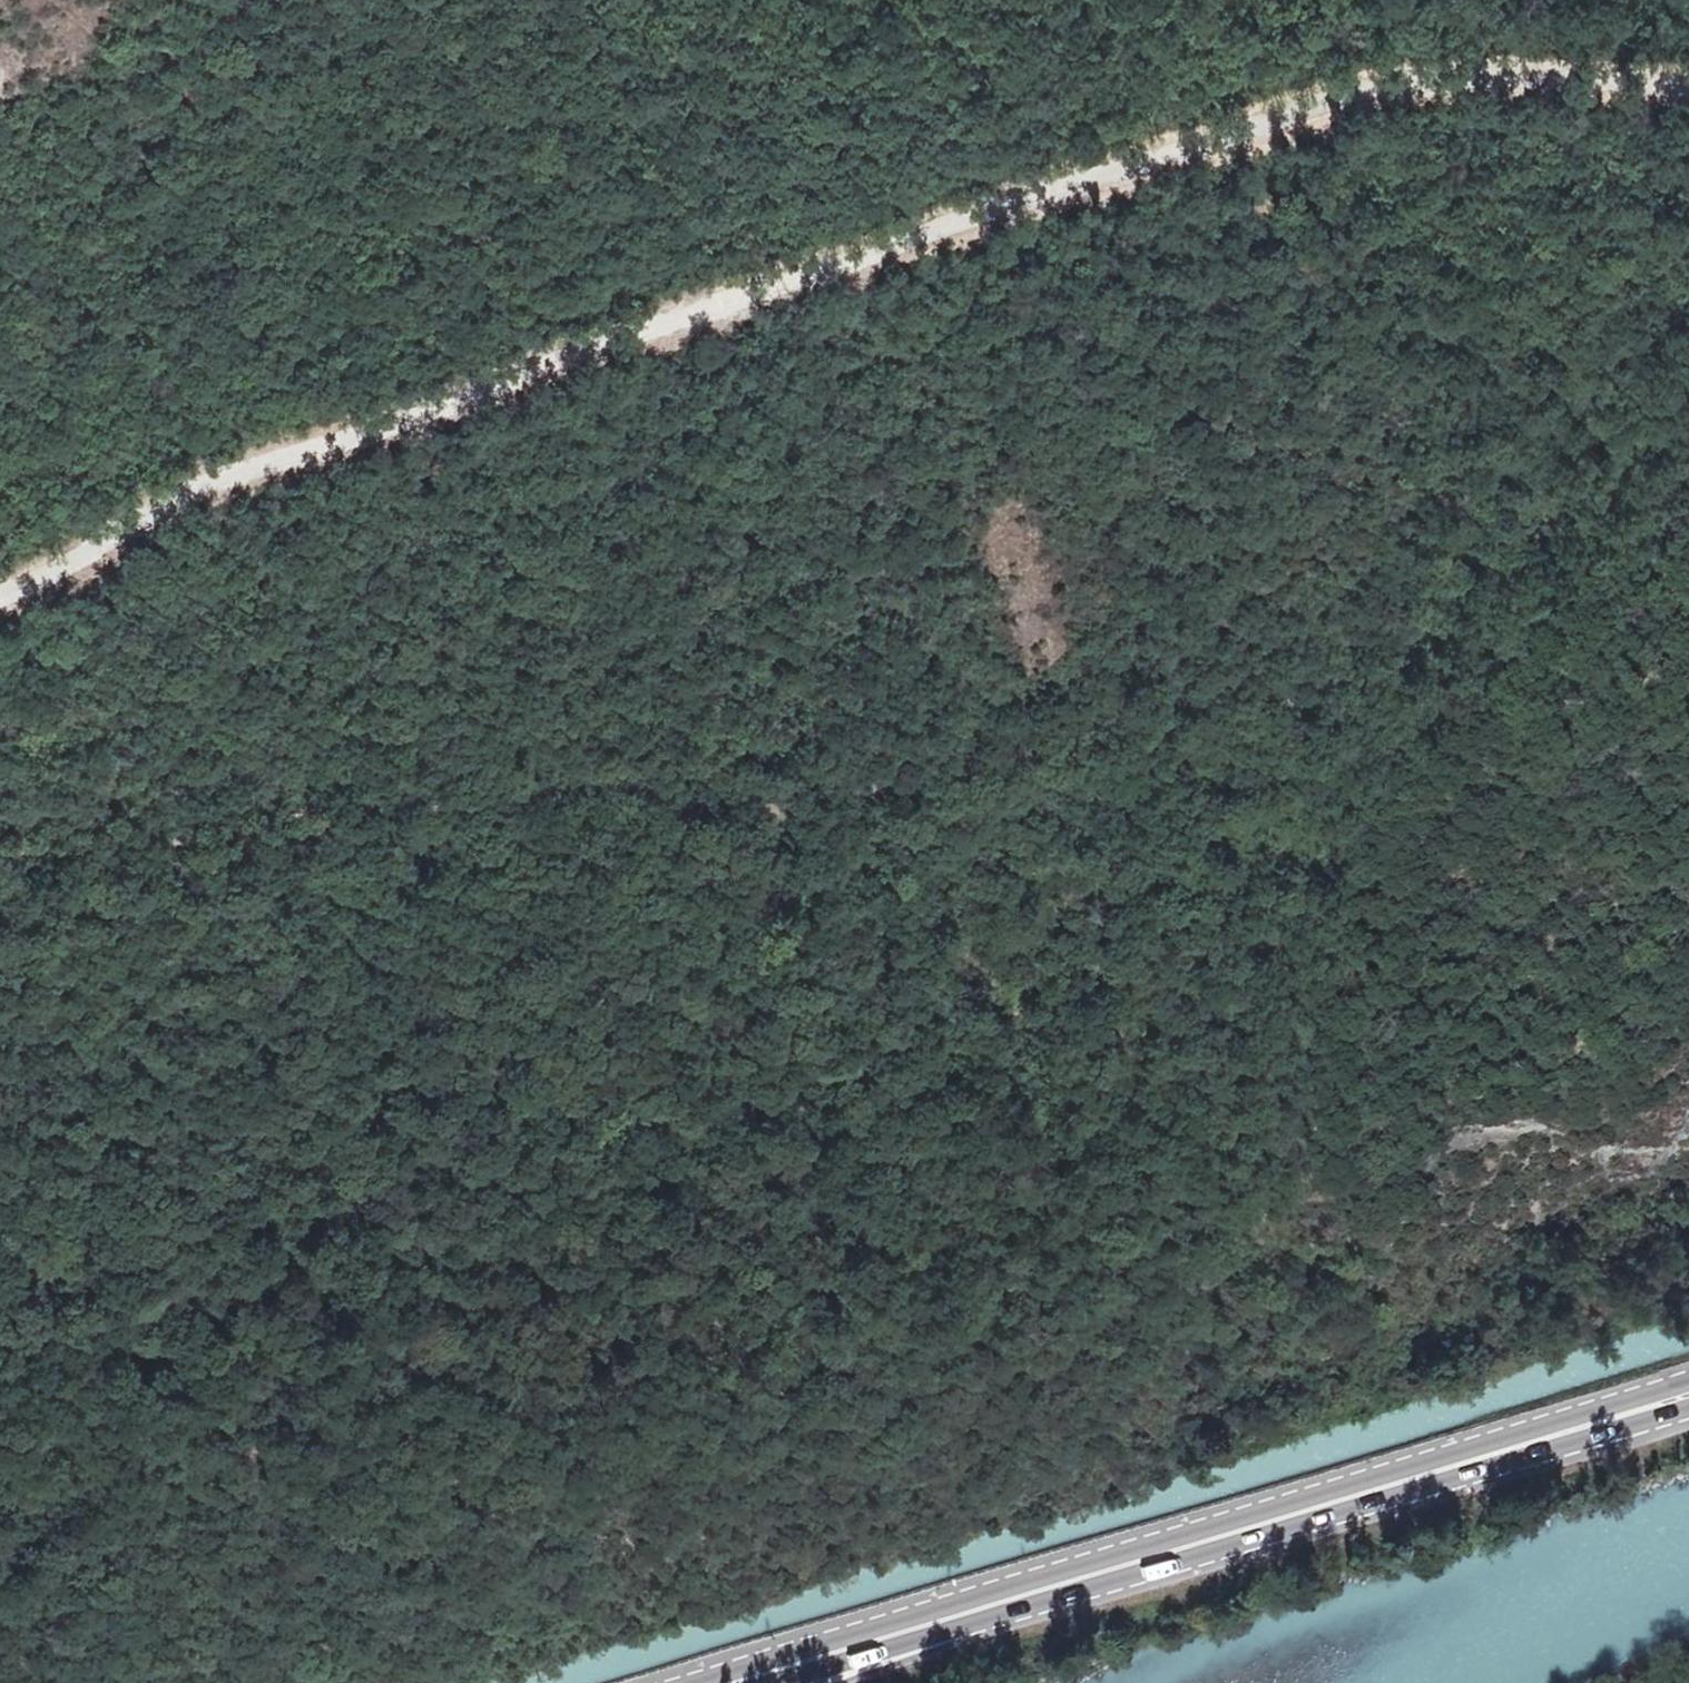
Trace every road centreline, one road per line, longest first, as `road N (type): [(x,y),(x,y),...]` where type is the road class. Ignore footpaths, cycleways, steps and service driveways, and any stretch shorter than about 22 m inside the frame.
road 1 (track): [(1688,92),(1486,74),(1340,85),(871,248),(415,429),(282,465),(222,469),(36,587),(0,595)]
road 2 (primary): [(739,1682),(1688,1391)]

